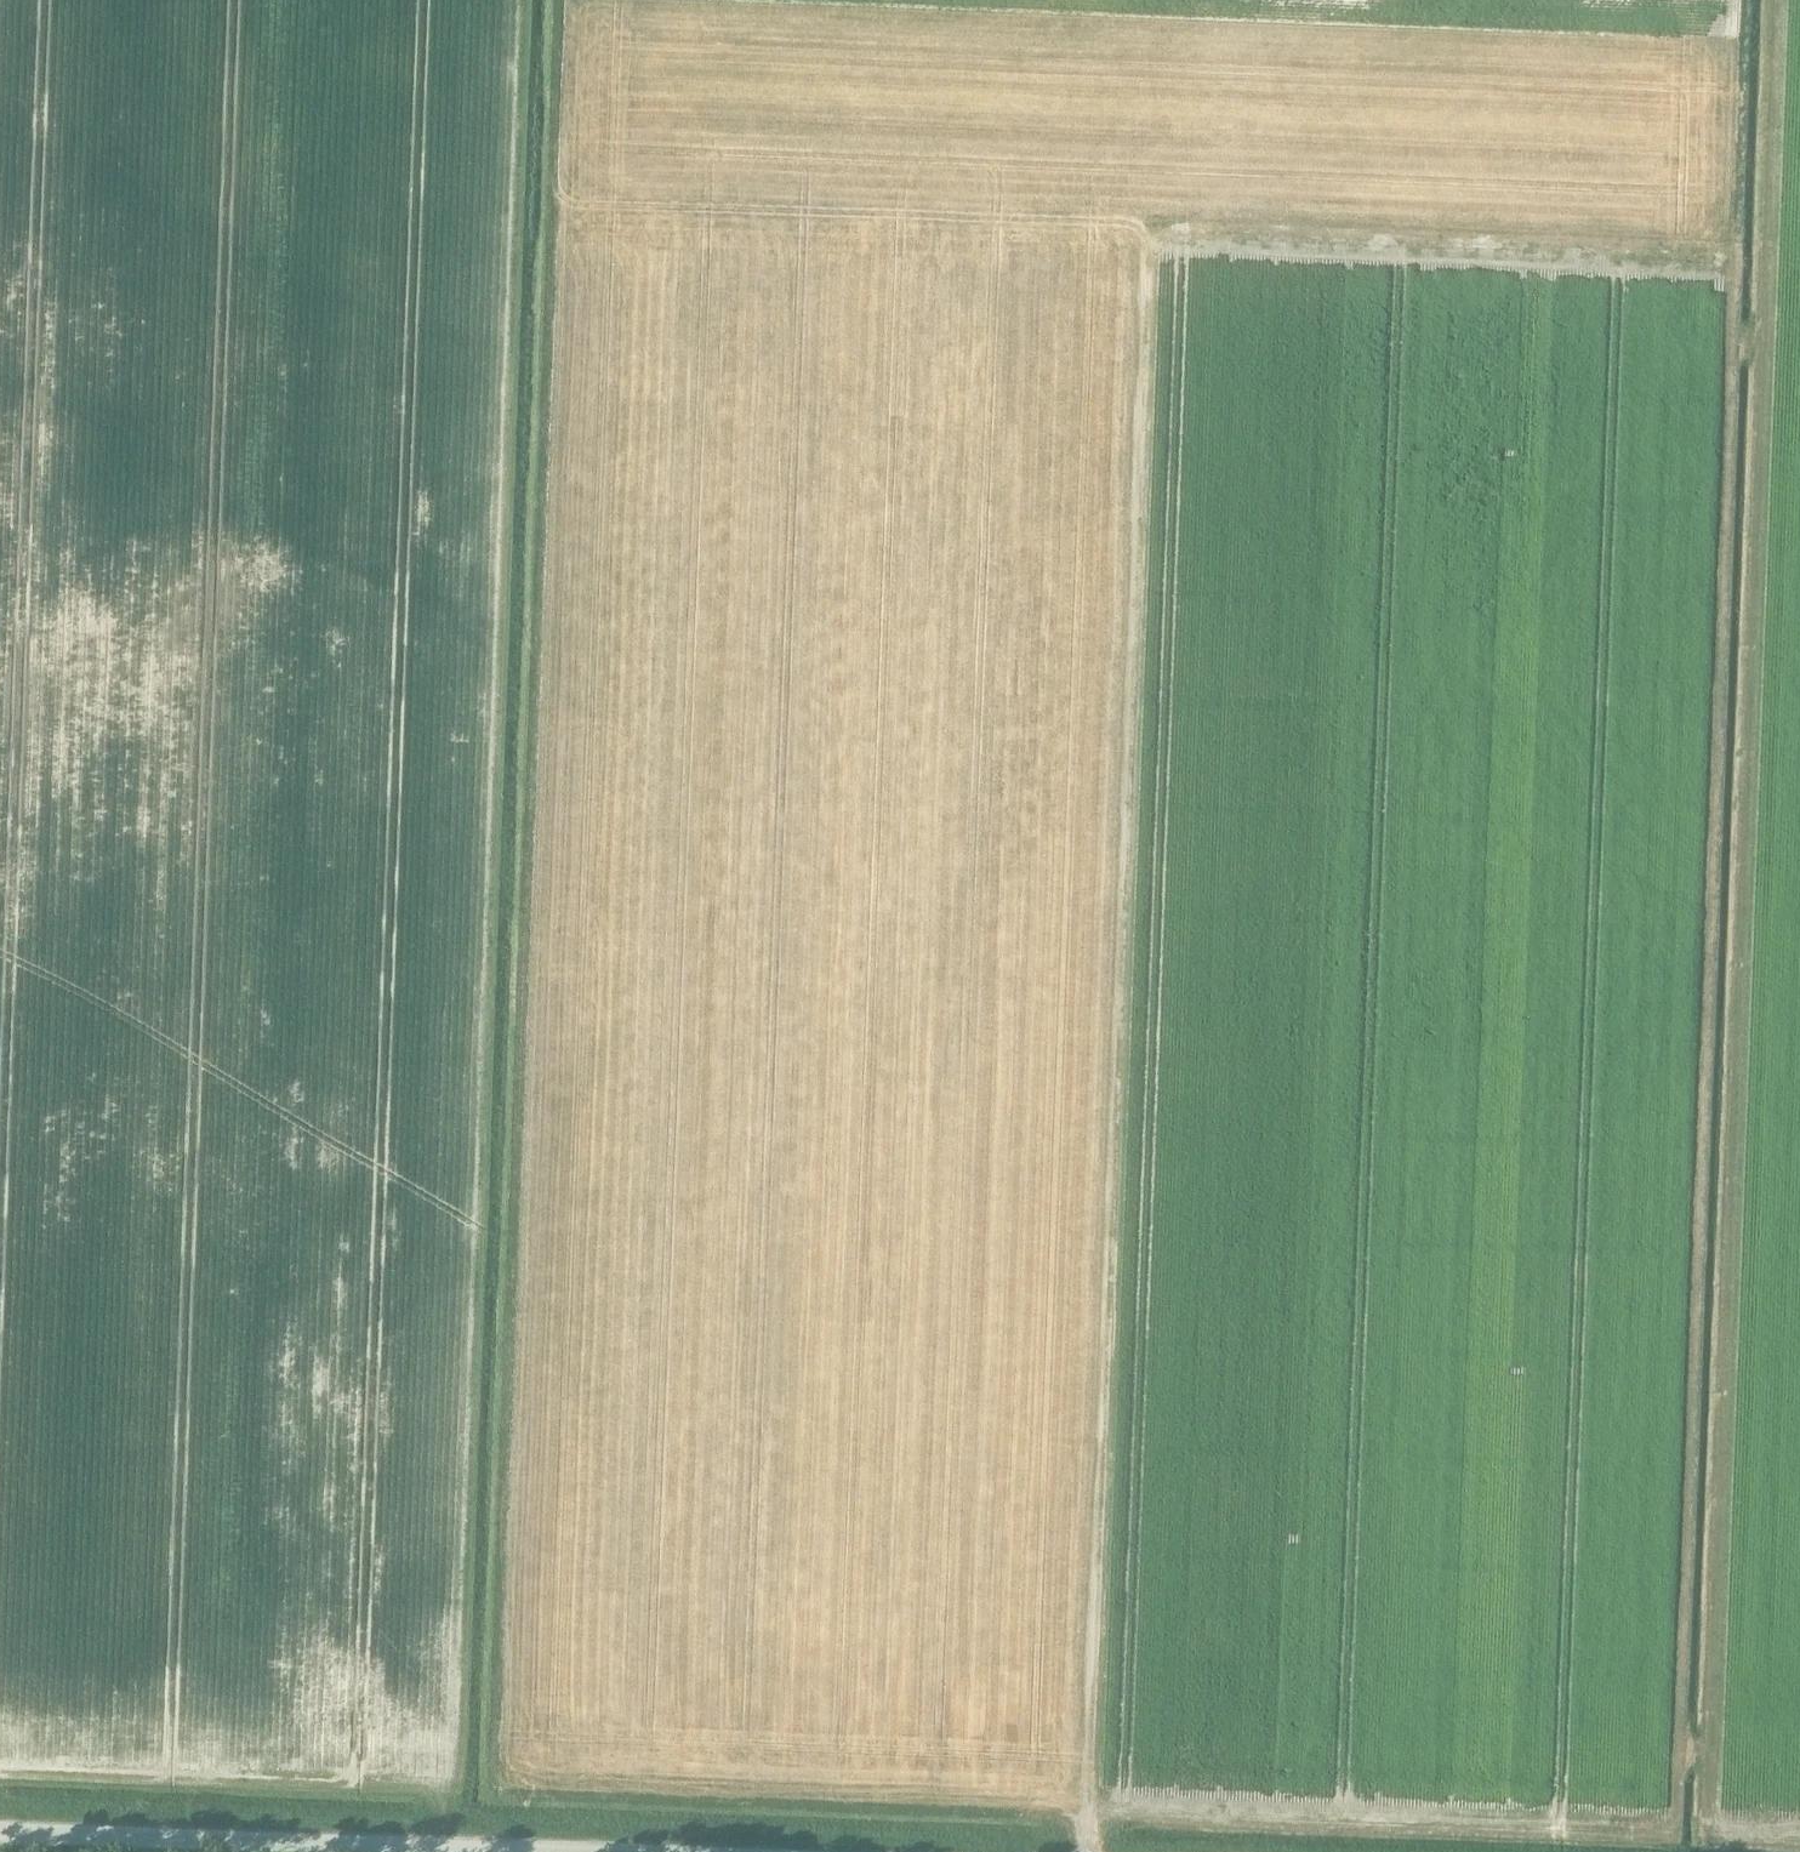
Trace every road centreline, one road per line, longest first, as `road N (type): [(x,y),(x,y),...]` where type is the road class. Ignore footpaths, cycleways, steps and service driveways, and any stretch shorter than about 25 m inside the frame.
road 1 (unclassified): [(508,1851),(0,1834)]

